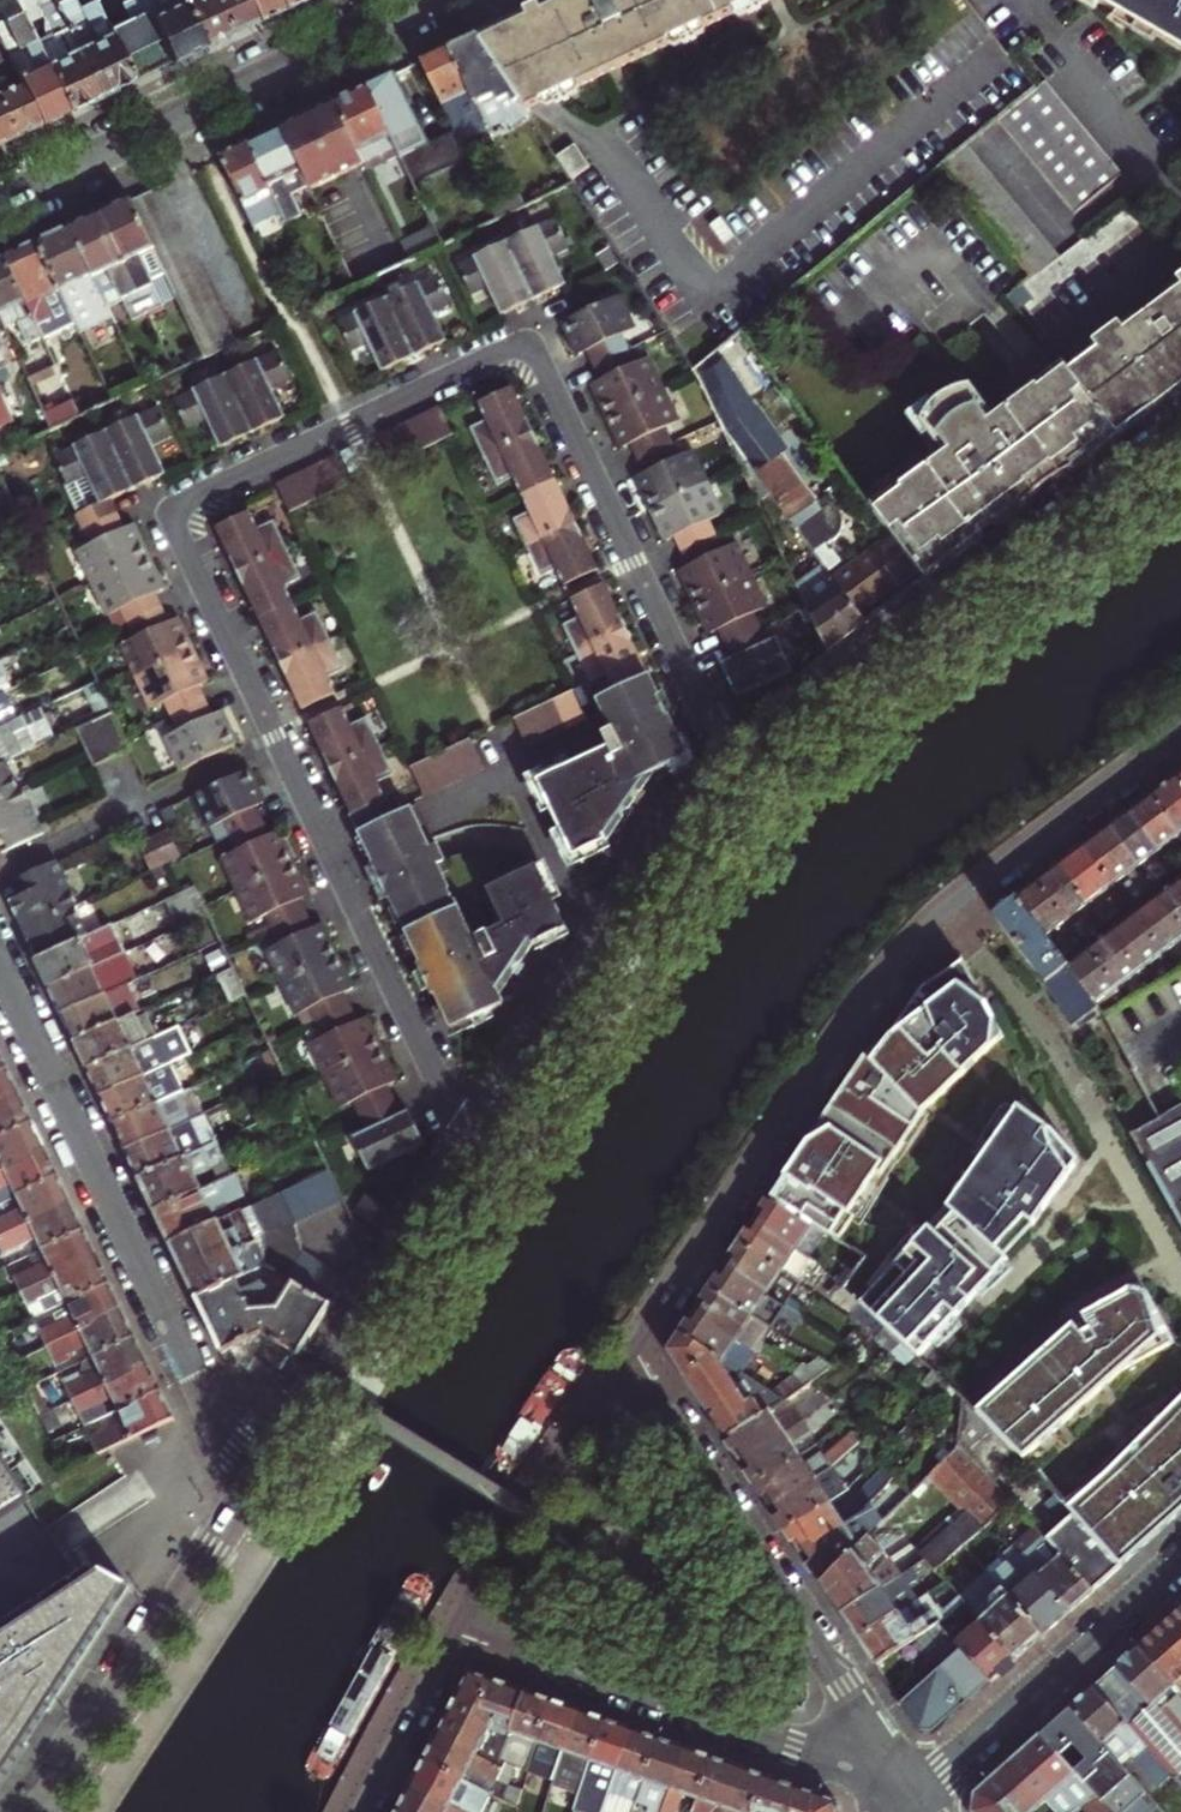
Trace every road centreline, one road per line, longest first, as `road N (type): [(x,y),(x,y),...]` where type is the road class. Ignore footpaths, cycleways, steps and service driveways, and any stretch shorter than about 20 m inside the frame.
road 1 (residential): [(734,775),(539,360),(526,347),(505,347),(183,502),(178,531),(435,1078),(457,1111),(488,1133)]
road 2 (residential): [(631,1350),(887,969),(973,888),(1180,735)]
road 3 (residential): [(267,1468),(230,1441),(210,1411),(0,969)]
road 4 (tertiary): [(1180,441),(734,775)]
road 5 (residential): [(631,1350),(885,1766)]
road 6 (residential): [(0,203),(430,0)]
road 7 (residential): [(885,1766),(815,1752),(456,1627)]
road 8 (tertiary): [(734,775),(686,830),(488,1133)]
road 9 (tertiary): [(267,1468),(42,1811)]
road 10 (tertiary): [(488,1133),(267,1468)]
road 11 (residential): [(1180,1566),(913,1795)]
road 12 (residential): [(456,1627),(631,1350)]
road 13 (residential): [(364,1811),(456,1627)]

